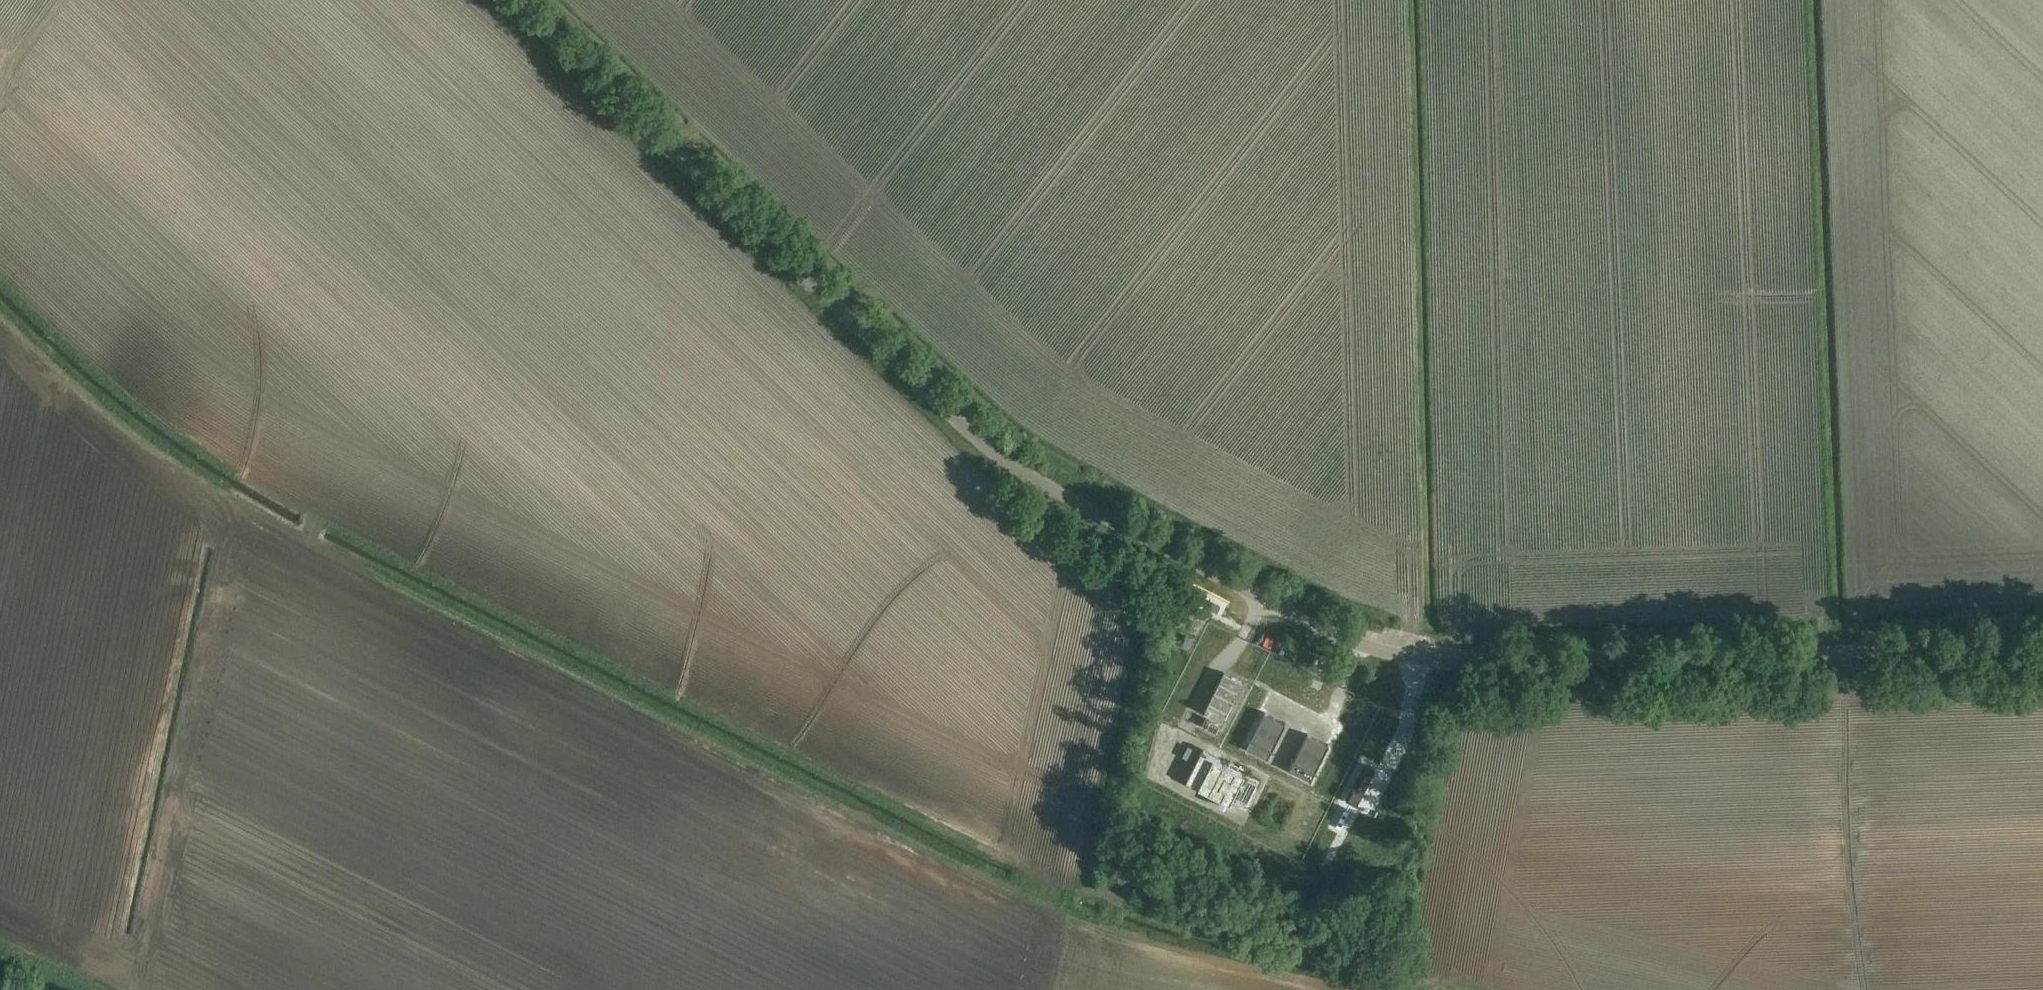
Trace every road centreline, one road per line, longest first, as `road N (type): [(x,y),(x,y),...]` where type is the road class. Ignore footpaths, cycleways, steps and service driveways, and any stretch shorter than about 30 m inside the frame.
road 1 (unclassified): [(2042,645),(1451,665),(1359,646),(1101,515),(987,447),(512,0)]

